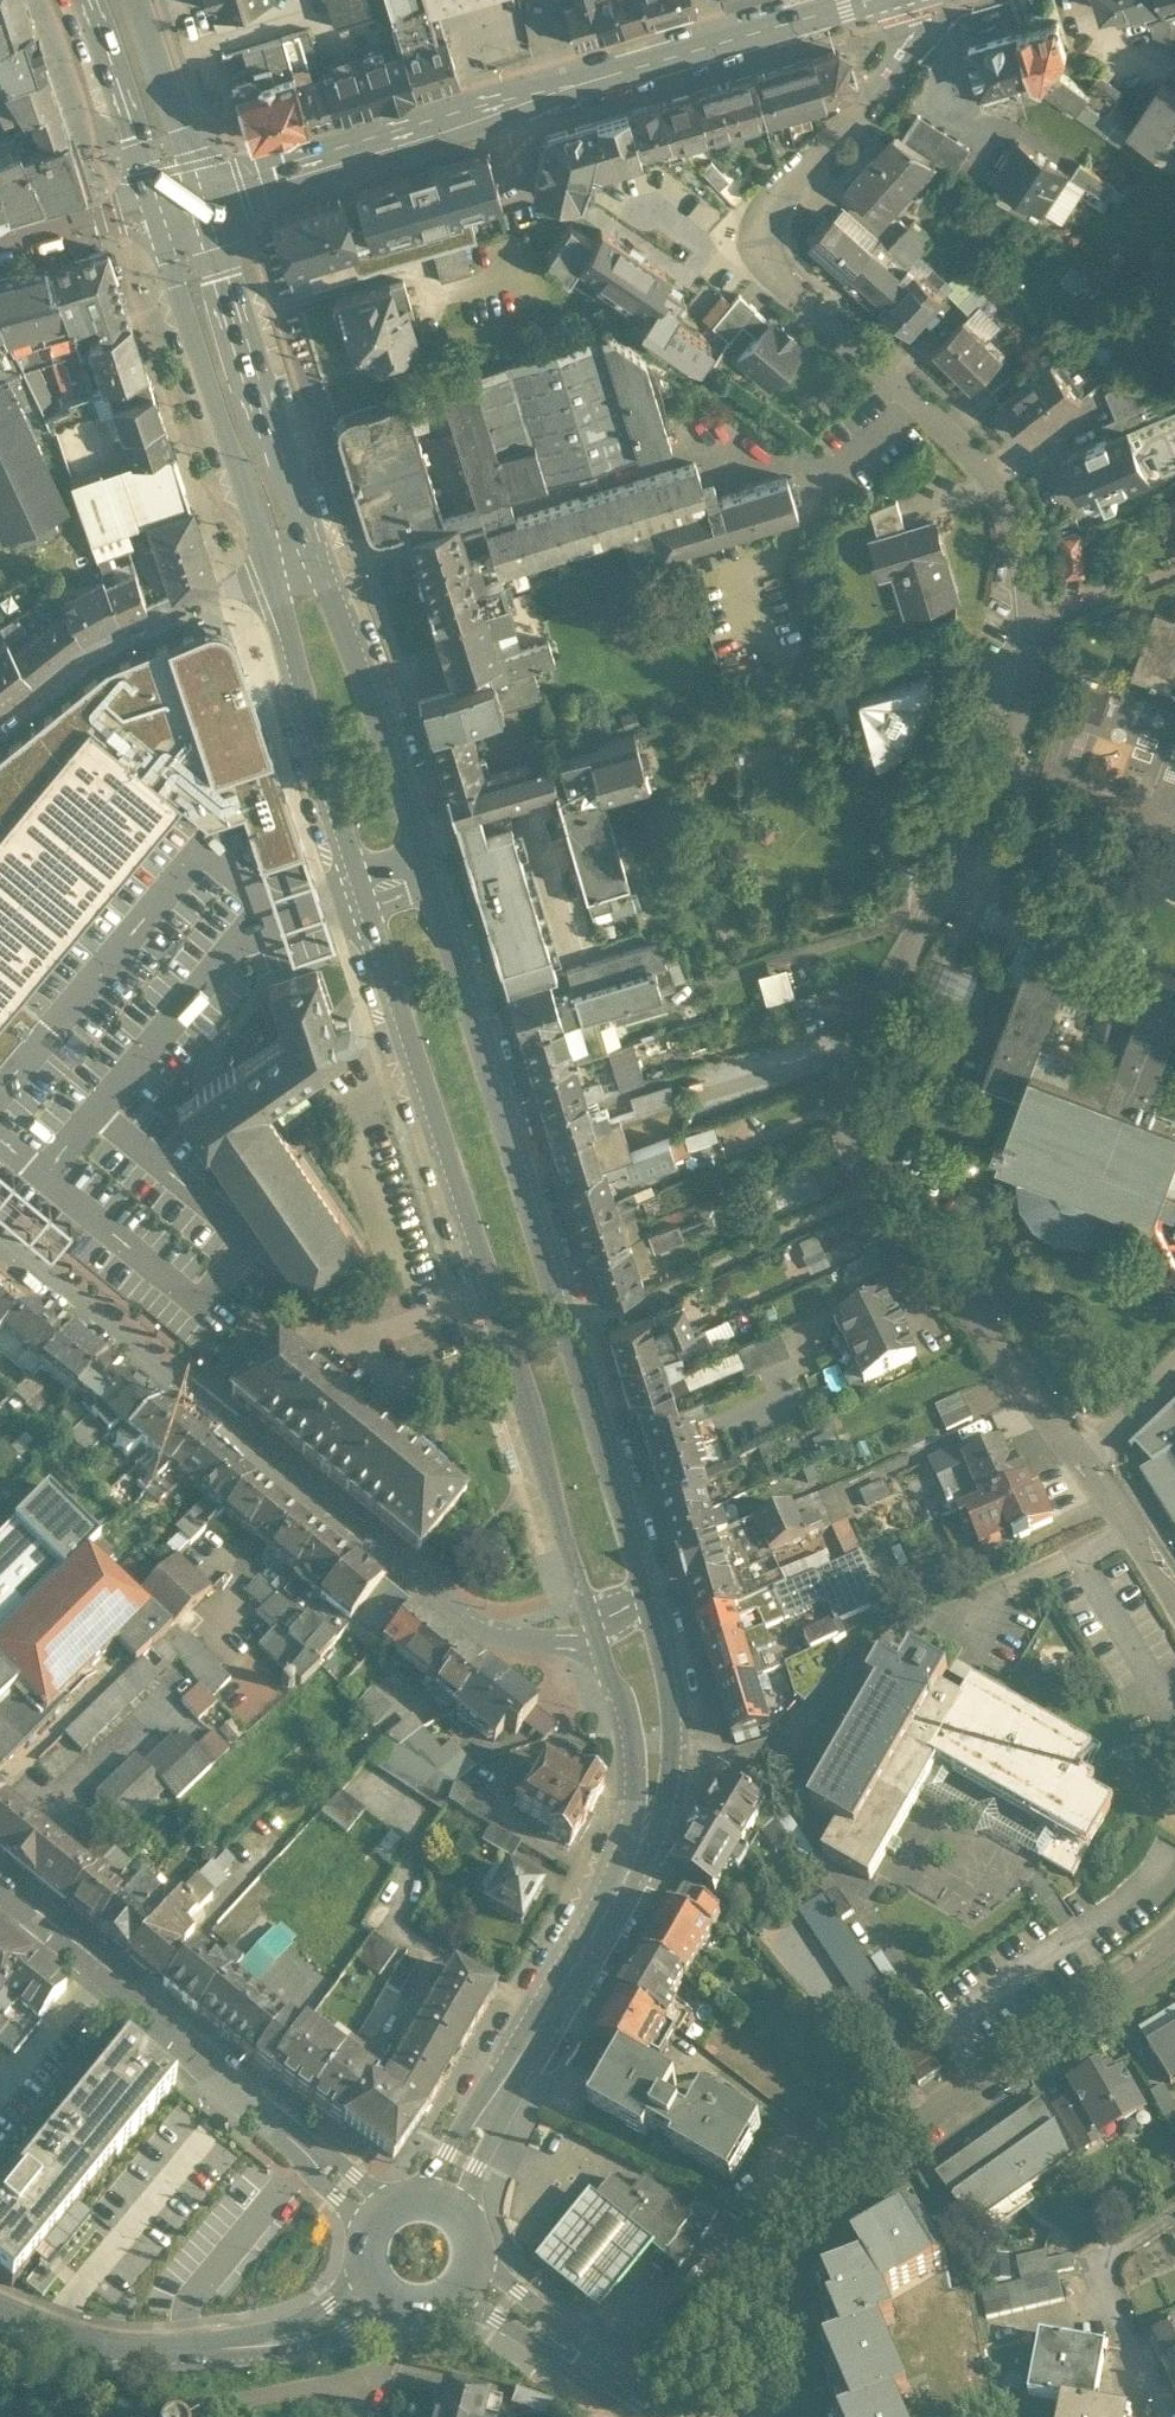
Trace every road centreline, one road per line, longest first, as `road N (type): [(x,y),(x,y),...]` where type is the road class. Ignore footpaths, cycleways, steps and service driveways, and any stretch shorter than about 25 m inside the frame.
road 1 (residential): [(1174,1592),(1087,1457),(875,1189),(853,1123),(857,1090),(1016,705),(1022,581),(1004,501),(985,471),(776,275),(759,245),(777,192),(888,71),(925,0)]
road 2 (secondary): [(271,575),(598,1636)]
road 3 (secondary): [(646,1593),(571,1326),(315,552)]
road 4 (residential): [(0,1242),(431,1600),(478,1626),(536,1642),(598,1636)]
road 5 (residential): [(752,2416),(756,2361),(736,2295),(753,2242),(1174,1935)]
road 6 (primary): [(200,193),(864,0)]
road 7 (secondary): [(159,203),(271,575)]
road 8 (unclassified): [(361,2416),(352,2395),(334,2386),(149,2410),(61,2390),(0,2362)]
road 9 (secondary): [(315,552),(200,193)]
road 10 (residential): [(285,2134),(0,1895)]
road 11 (secondary): [(615,1904),(646,1860),(673,1777),(675,1712),(646,1593)]
road 12 (residential): [(271,575),(162,610),(85,648),(0,719)]
road 13 (secondary): [(598,1636),(625,1726),(633,1788),(615,1904)]
road 14 (tertiary): [(0,2311),(106,2348),(246,2343)]
road 15 (residential): [(1167,2416),(1107,2274),(1121,2251),(1174,2217)]
road 16 (primary): [(101,0),(159,203)]
road 17 (primary): [(200,193),(165,84),(120,0)]
road 18 (secondary): [(615,1904),(506,2082)]
road 19 (residential): [(159,203),(0,249)]
road 20 (tertiary): [(246,2343),(321,2339),(402,2305)]
road 21 (secondary): [(468,2230),(478,2167),(506,2082)]
road 22 (secondary): [(506,2082),(464,2123),(417,2200)]
road 23 (tertiary): [(366,2268),(331,2301),(246,2343)]
road 24 (secondary): [(576,2355),(547,2318),(474,2256)]
road 25 (secondary): [(453,2295),(526,2337),(576,2355)]
road 26 (residential): [(391,2207),(330,2156),(285,2134)]
road 27 (residential): [(285,2134),(370,2231)]

